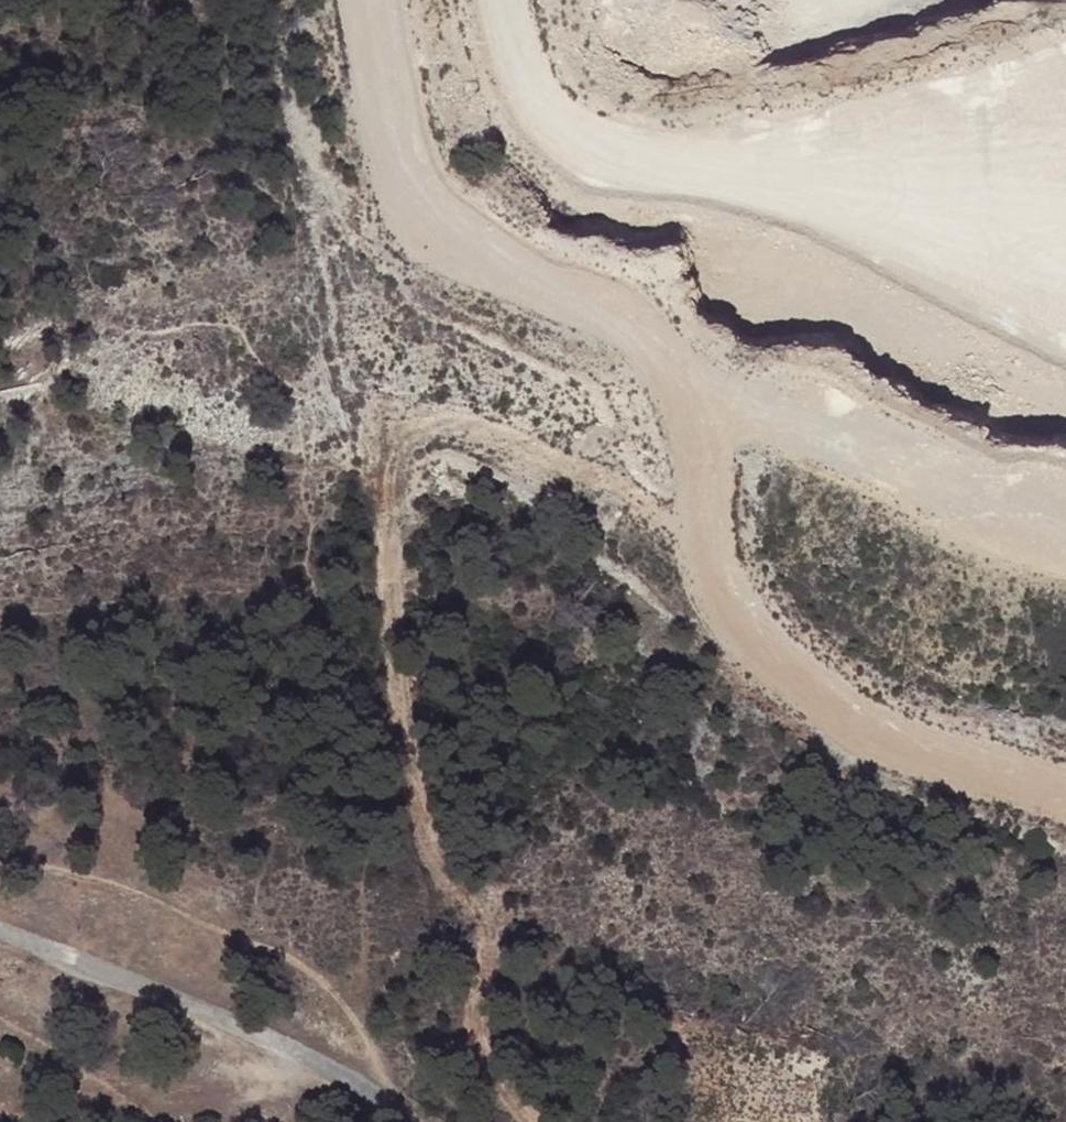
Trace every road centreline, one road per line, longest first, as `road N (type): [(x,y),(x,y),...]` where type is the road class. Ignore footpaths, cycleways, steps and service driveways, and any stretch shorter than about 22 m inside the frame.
road 1 (track): [(719,555),(471,424),(430,421),(401,443),(382,495),(396,697),(425,846),(486,926),(468,1019),(497,1089),(529,1121)]
road 2 (unclassified): [(0,935),(285,1052),(377,1121)]
road 3 (track): [(143,1121),(95,1100),(0,1111)]

